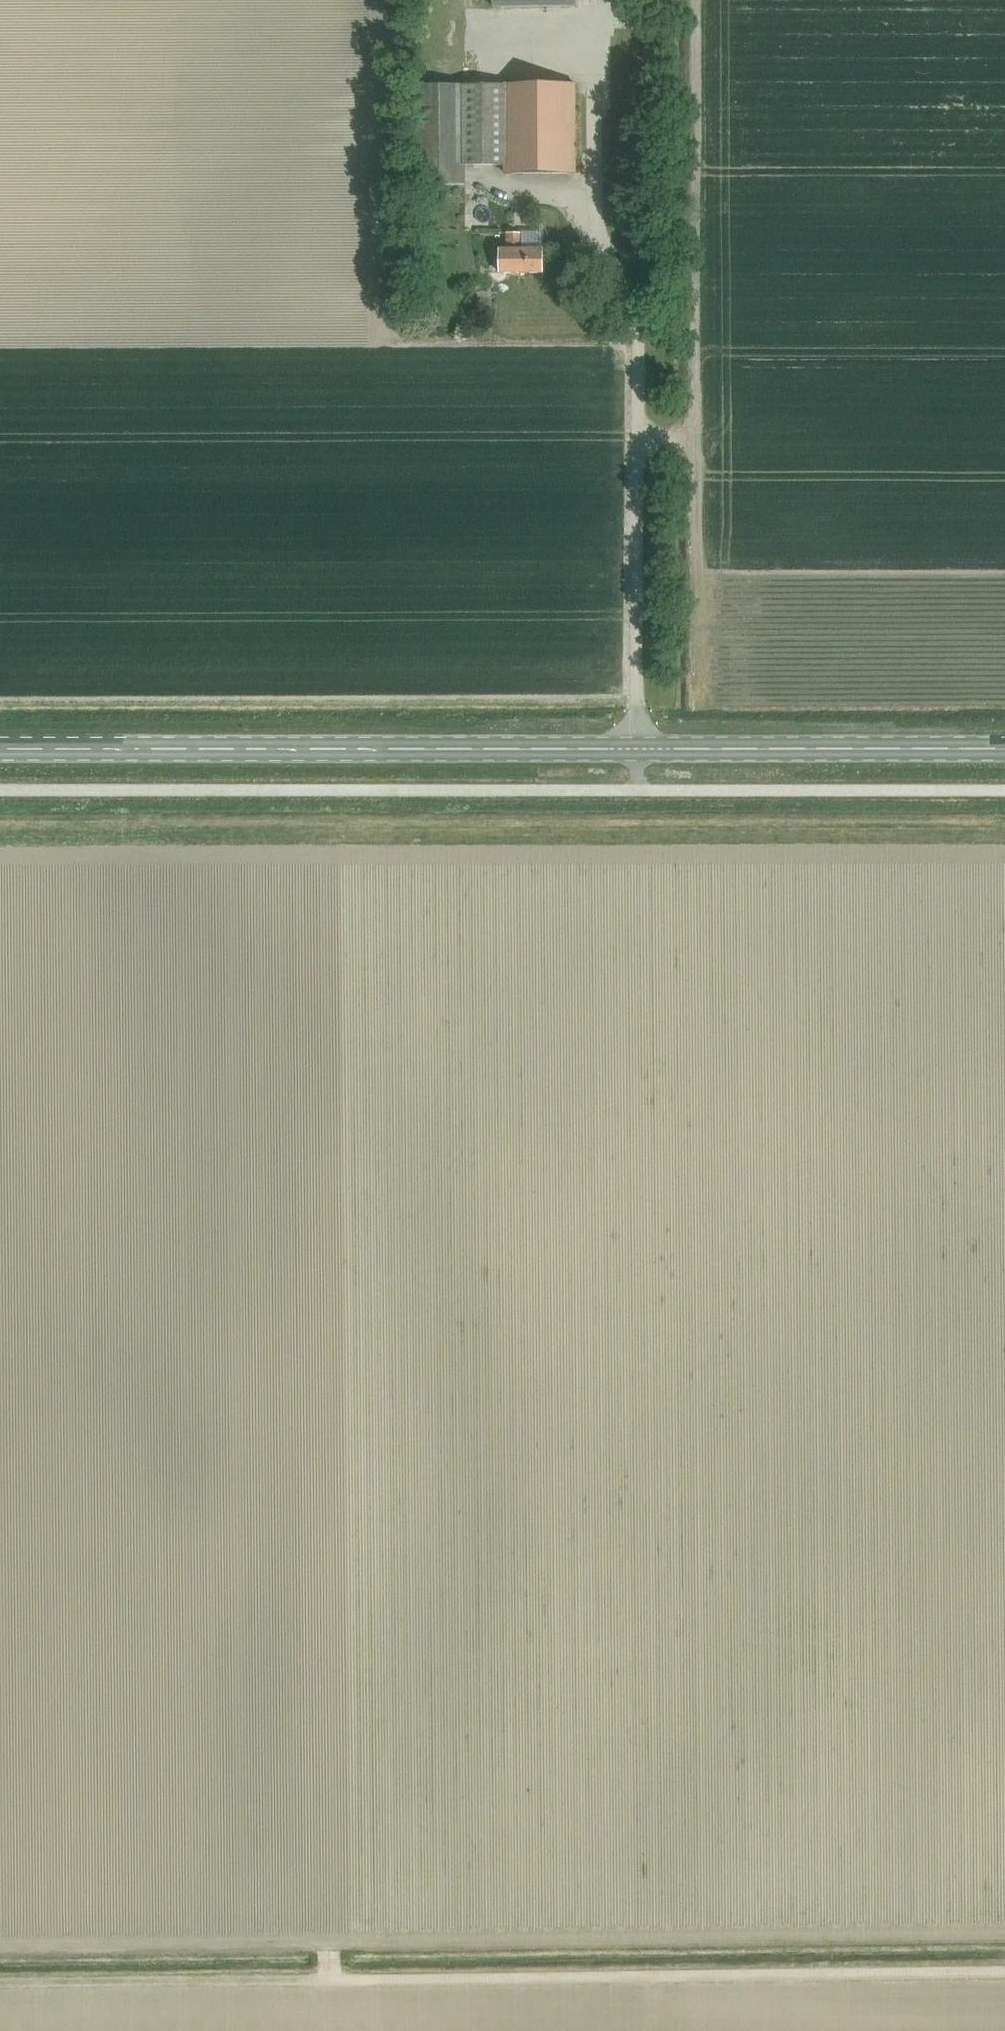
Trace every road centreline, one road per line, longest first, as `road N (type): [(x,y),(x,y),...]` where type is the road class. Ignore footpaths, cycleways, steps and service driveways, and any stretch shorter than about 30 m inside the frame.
road 1 (secondary): [(1004,750),(0,750)]

